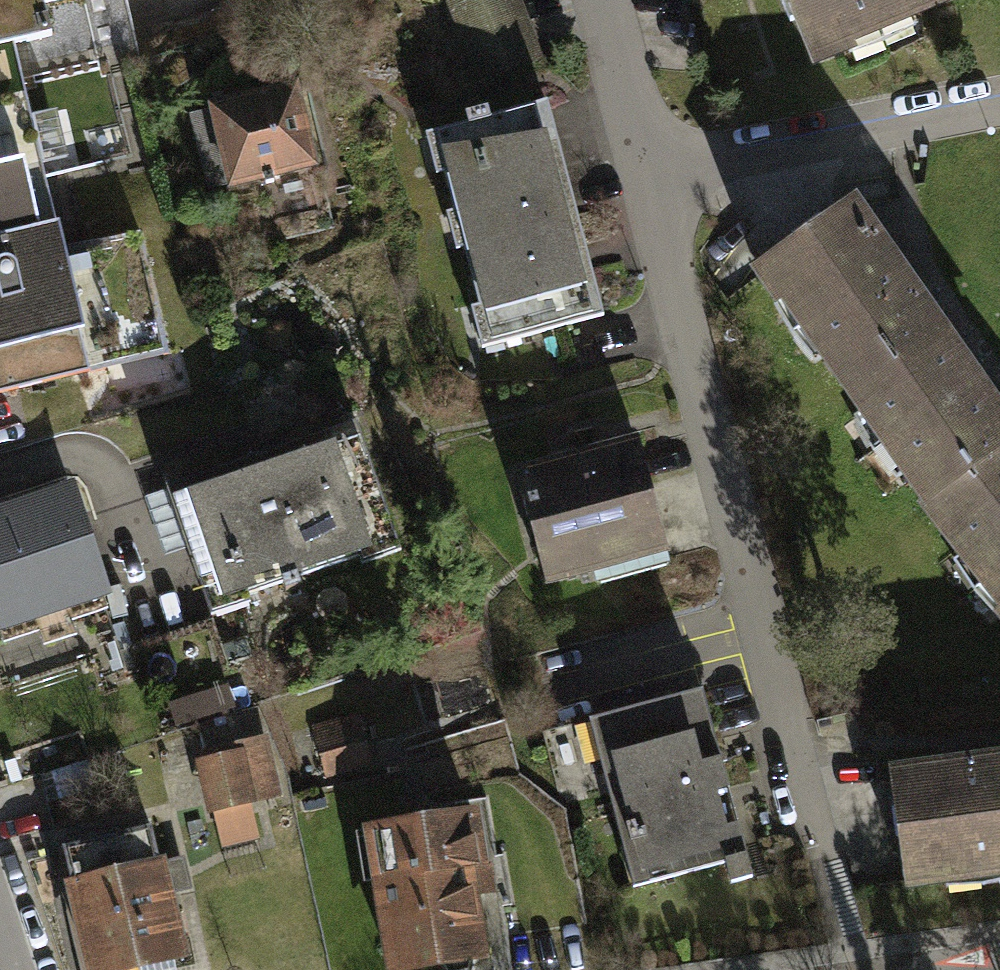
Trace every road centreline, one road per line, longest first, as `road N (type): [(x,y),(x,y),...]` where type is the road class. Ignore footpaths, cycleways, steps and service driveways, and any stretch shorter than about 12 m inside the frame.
road 1 (residential): [(656,186),(791,754),(841,876)]
road 2 (residential): [(999,106),(656,186)]
road 3 (residential): [(615,0),(656,186)]

